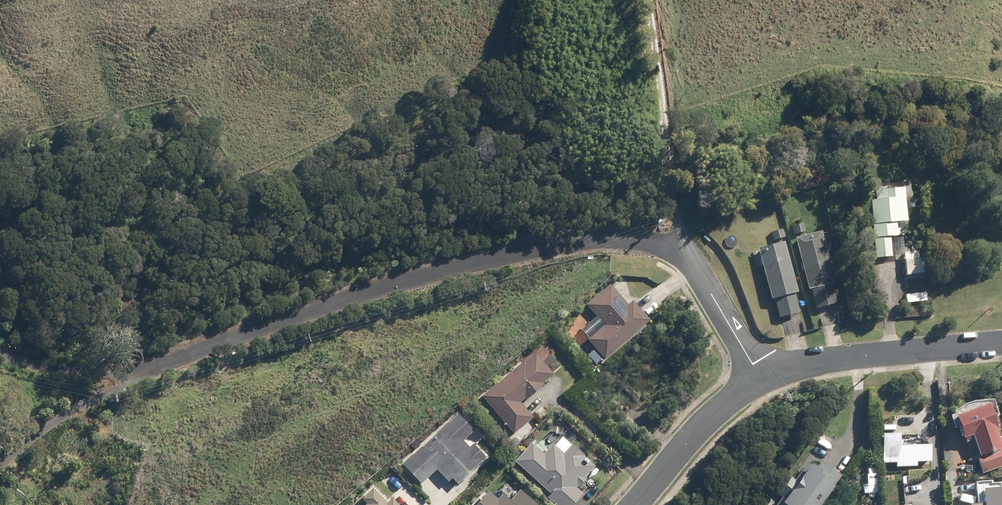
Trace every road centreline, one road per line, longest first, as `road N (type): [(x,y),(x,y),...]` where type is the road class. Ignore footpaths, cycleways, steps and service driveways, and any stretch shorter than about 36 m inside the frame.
road 1 (track): [(679,255),(649,0)]
road 2 (residential): [(764,378),(843,360),(1001,344)]
road 3 (residential): [(607,238),(679,255),(764,378)]
road 4 (residential): [(632,504),(704,423),(764,378)]
road 5 (track): [(0,352),(39,367),(144,370)]

